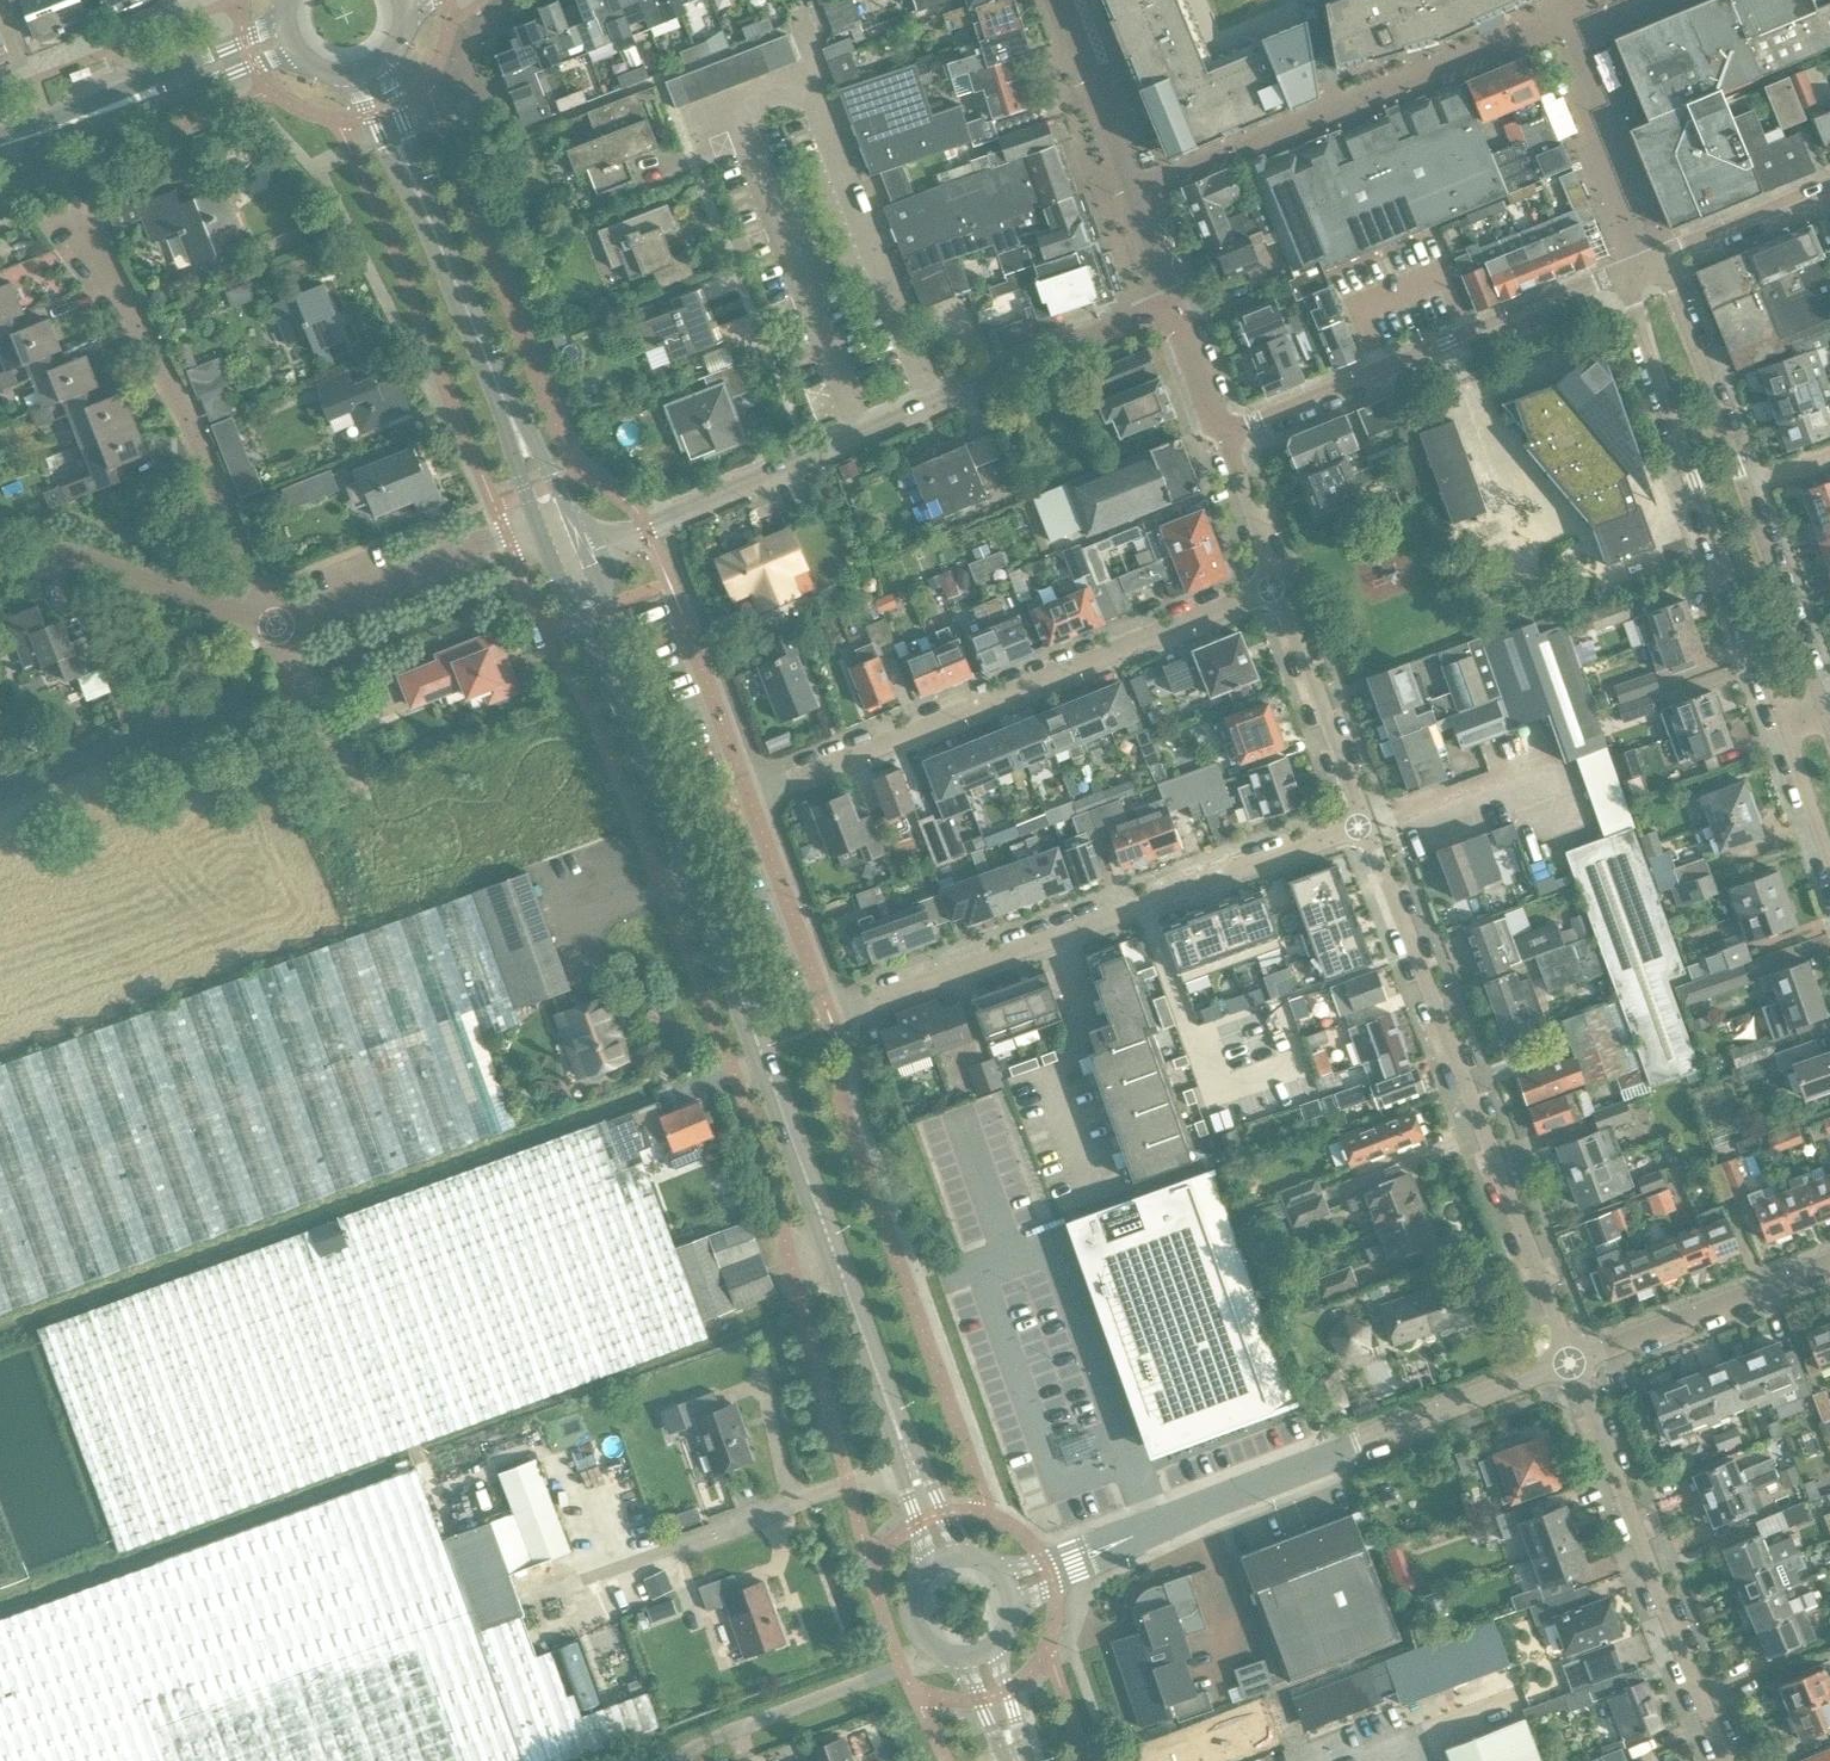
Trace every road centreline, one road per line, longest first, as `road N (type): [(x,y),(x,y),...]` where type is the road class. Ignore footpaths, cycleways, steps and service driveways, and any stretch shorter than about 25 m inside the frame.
road 1 (secondary): [(910,1465),(640,737)]
road 2 (residential): [(1182,309),(647,530),(582,541)]
road 3 (residential): [(1570,1363),(1370,825)]
road 4 (residential): [(834,1019),(1370,825)]
road 5 (residential): [(754,793),(1283,589)]
road 6 (unclassified): [(1077,1560),(1358,1441),(1570,1363)]
road 7 (residential): [(1643,263),(1650,349),(1775,725)]
road 8 (residential): [(1822,706),(1694,337),(1643,263)]
road 9 (residential): [(275,621),(179,396),(71,196)]
road 10 (residential): [(1643,263),(1228,434)]
road 11 (residential): [(1570,1363),(1732,1760)]
road 12 (residential): [(1068,0),(1182,309)]
road 13 (secondary): [(0,150),(107,121),(297,50)]
road 14 (secondary): [(286,24),(0,136)]
road 15 (residential): [(275,621),(89,555),(46,552),(0,567)]
road 16 (residential): [(541,532),(507,535),(316,614),(275,621)]
road 17 (residential): [(1570,1363),(1829,1264)]
road 18 (residential): [(1370,825),(1283,589)]
road 19 (residential): [(834,1019),(754,793)]
road 20 (secondary): [(541,532),(640,737)]
road 21 (residential): [(754,793),(676,591)]
road 22 (secondary): [(582,541),(485,351)]
road 23 (secondary): [(640,737),(620,641),(582,541)]
road 24 (residential): [(1829,186),(1643,263)]
road 25 (secondary): [(485,351),(541,532)]
road 26 (residential): [(1283,589),(1228,434)]
road 27 (residential): [(1775,725),(1829,873)]
road 28 (secondary): [(485,351),(425,209)]
road 29 (secondary): [(350,75),(425,209)]
road 30 (secondary): [(425,209),(383,62)]
road 31 (residential): [(1228,434),(1182,309)]
road 32 (secondary): [(928,1564),(910,1591),(911,1623),(931,1649),(962,1658)]

